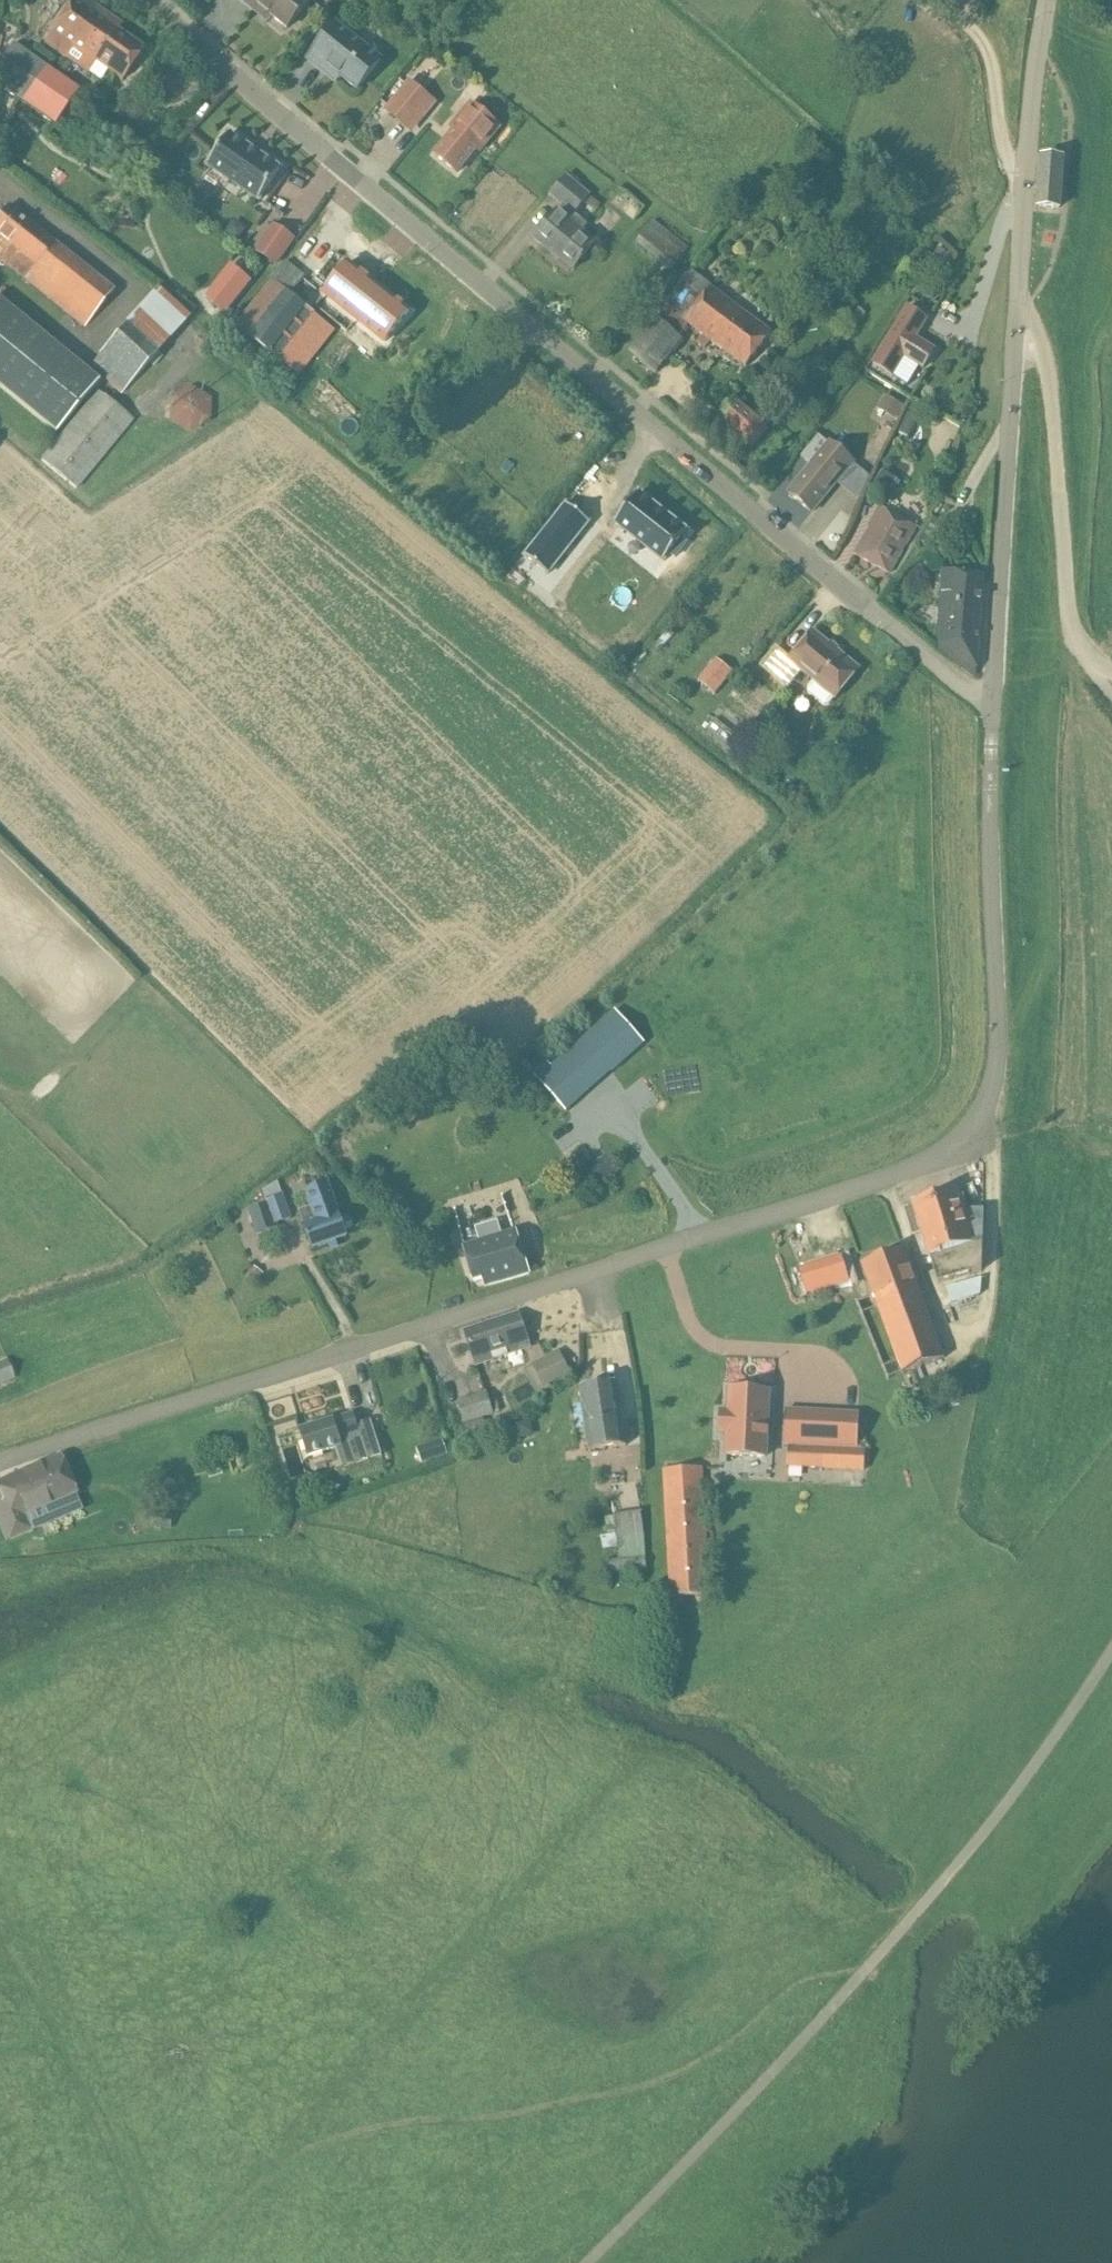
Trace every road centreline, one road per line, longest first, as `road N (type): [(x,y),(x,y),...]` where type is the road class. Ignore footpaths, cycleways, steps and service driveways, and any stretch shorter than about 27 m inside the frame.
road 1 (tertiary): [(0,1466),(949,1154),(985,1108),(999,1066),(992,705)]
road 2 (unclassified): [(992,705),(946,675),(140,0)]
road 3 (tertiary): [(992,705),(1018,319)]
road 4 (unclassified): [(1111,671),(1093,660),(1068,619),(1045,349),(1018,319)]
road 5 (tertiary): [(1018,319),(1048,0)]

